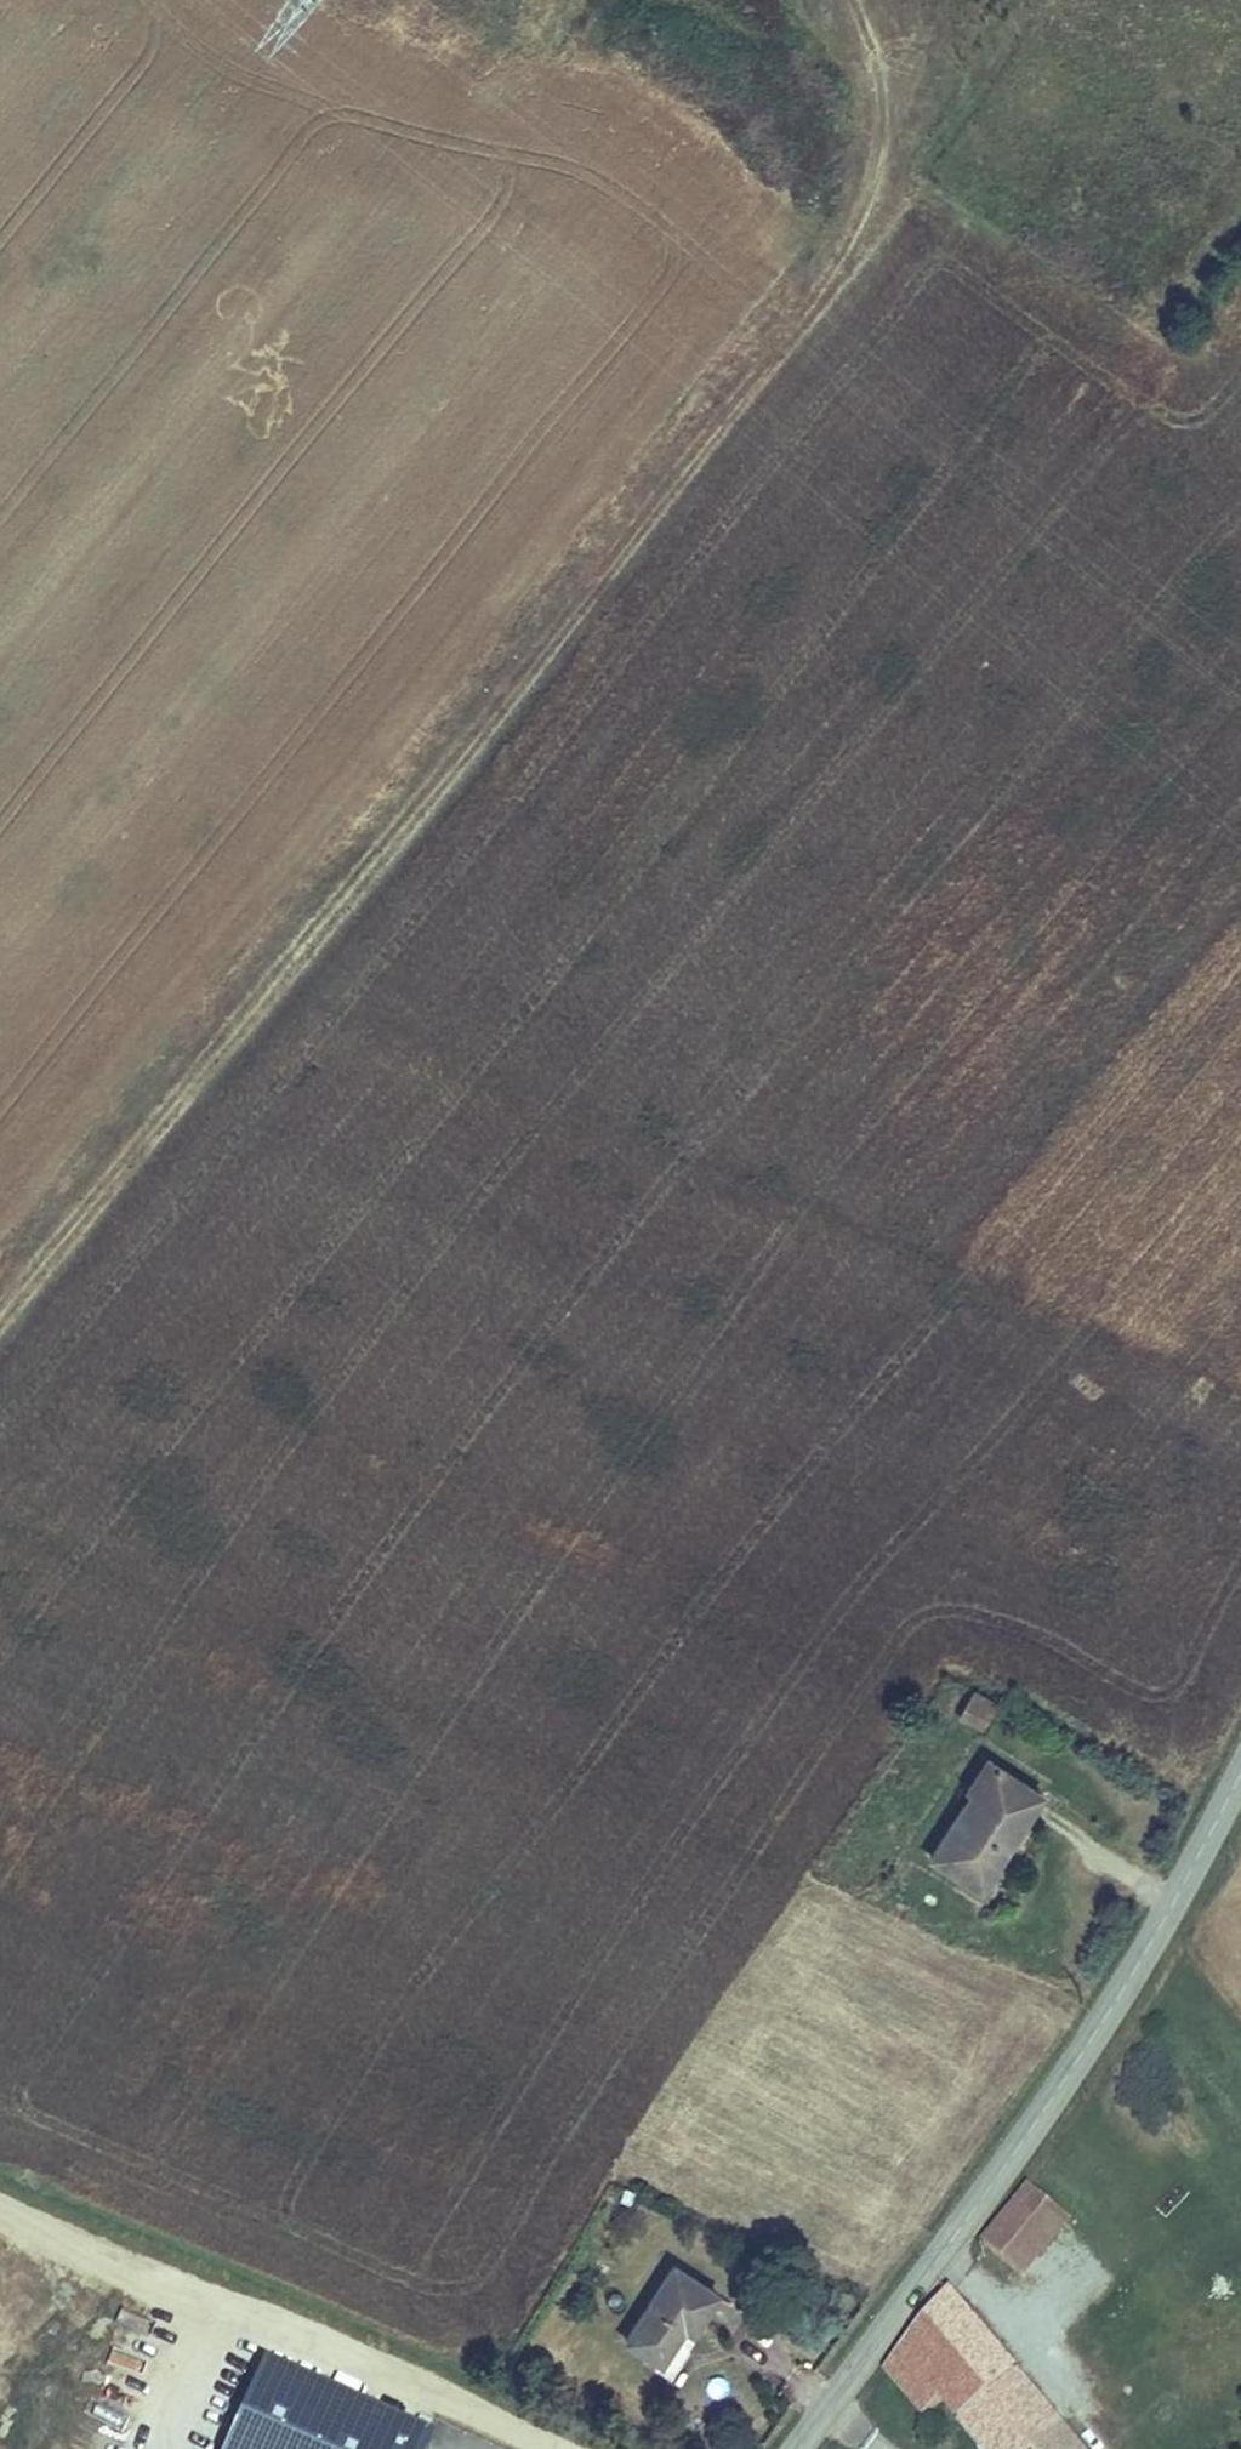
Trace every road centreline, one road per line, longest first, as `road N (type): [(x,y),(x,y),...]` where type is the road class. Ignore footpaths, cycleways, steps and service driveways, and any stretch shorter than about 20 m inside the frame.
road 1 (tertiary): [(797,2448),(1076,2067),(1240,1772)]

